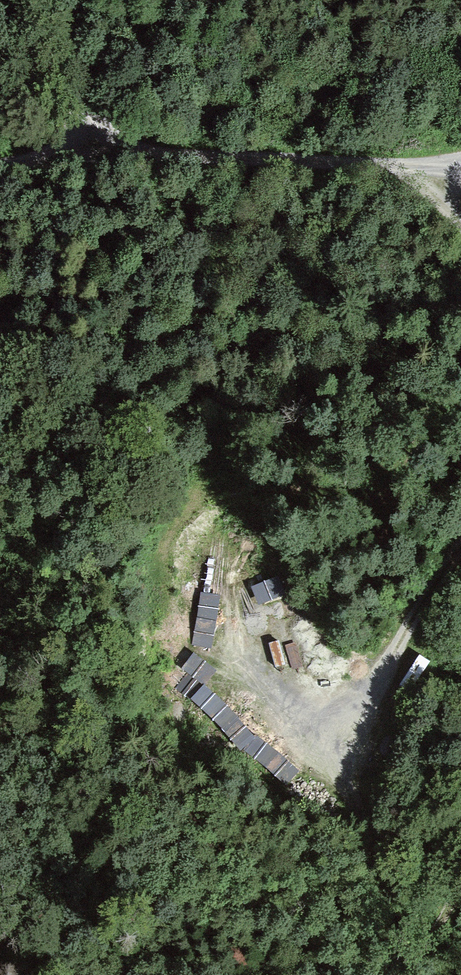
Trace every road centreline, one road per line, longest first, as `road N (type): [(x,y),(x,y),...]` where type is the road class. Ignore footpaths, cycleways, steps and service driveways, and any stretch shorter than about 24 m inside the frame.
road 1 (track): [(460,547),(364,701),(338,768),(394,924),(404,974)]
road 2 (track): [(94,151),(460,171)]
road 3 (track): [(348,735),(259,674),(233,610),(232,549)]
road 4 (track): [(38,0),(78,80),(94,151)]

